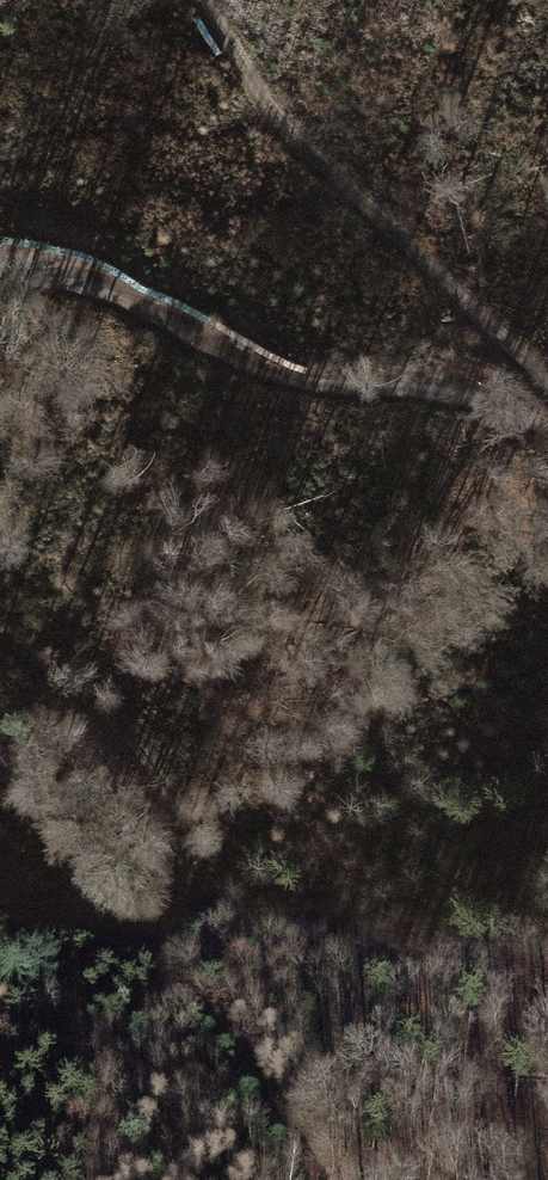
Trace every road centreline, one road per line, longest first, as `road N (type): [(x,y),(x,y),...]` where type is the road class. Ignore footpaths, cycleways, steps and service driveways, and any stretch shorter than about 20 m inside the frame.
road 1 (track): [(547,435),(461,400),(254,367),(119,283),(0,274)]
road 2 (track): [(547,386),(275,119),(199,0)]
road 3 (track): [(155,961),(232,1041),(330,1179)]
road 4 (track): [(0,1035),(76,1047),(119,1032),(152,996),(155,961)]
road 5 (track): [(0,901),(77,915),(155,961)]

